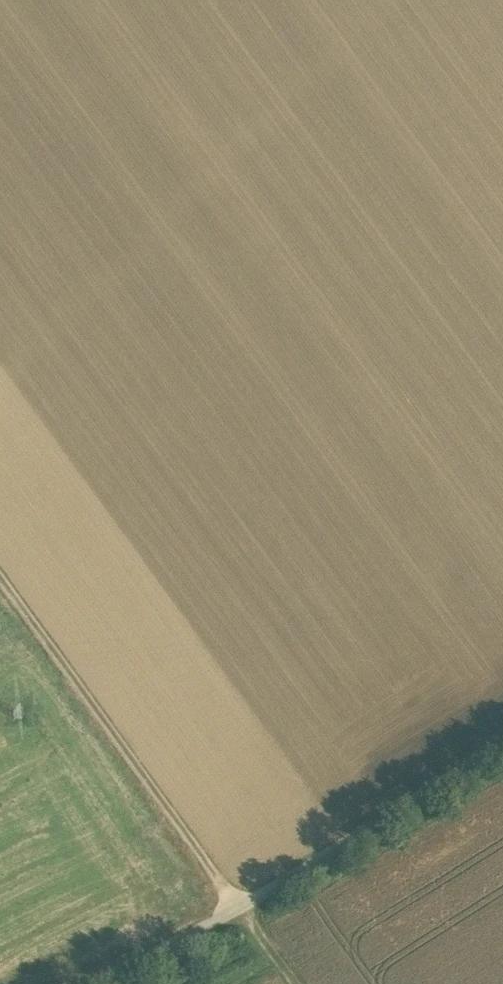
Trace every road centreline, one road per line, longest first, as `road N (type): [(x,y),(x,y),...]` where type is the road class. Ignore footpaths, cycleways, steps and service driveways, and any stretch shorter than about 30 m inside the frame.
road 1 (track): [(108,983),(251,912),(502,752)]
road 2 (track): [(0,568),(251,912)]

